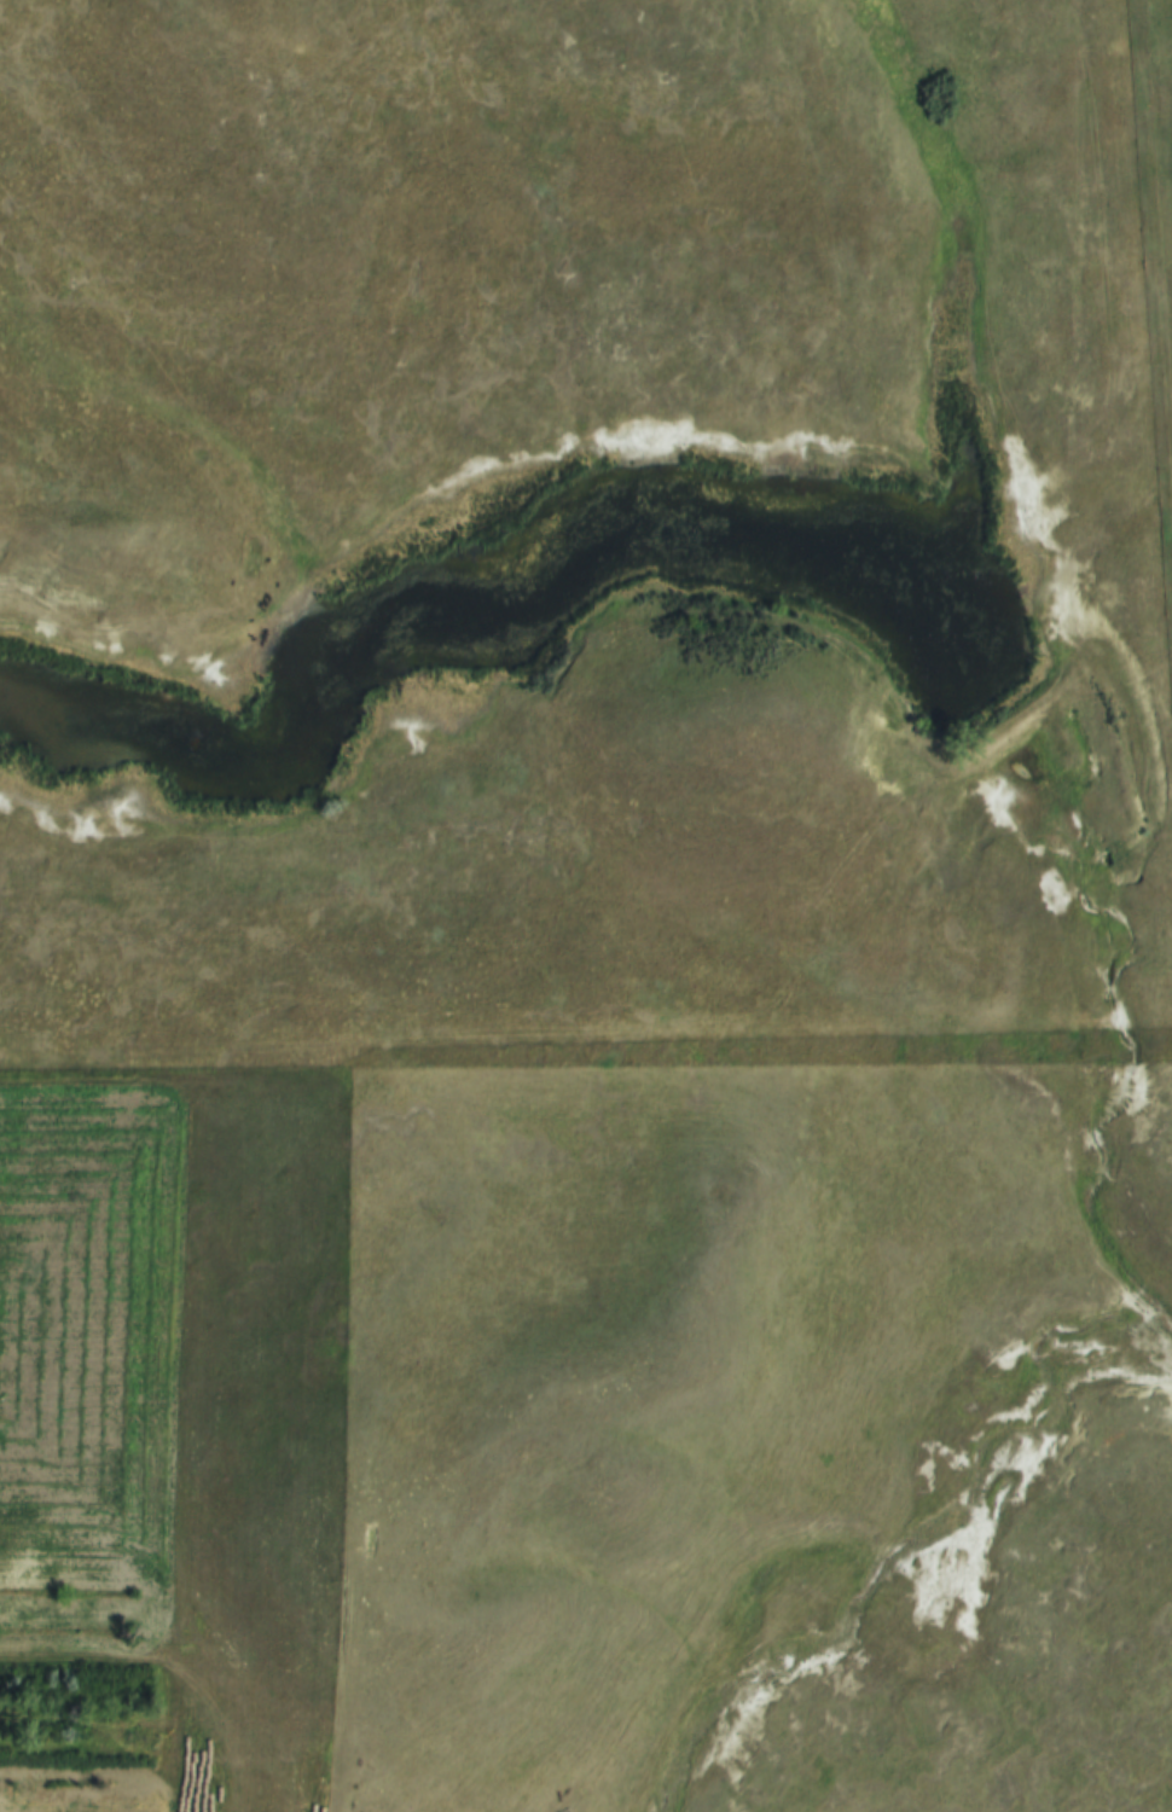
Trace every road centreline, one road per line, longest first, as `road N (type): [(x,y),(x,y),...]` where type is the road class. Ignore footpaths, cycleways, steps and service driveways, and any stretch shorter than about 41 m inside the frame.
road 1 (track): [(1139,0),(1171,387)]

